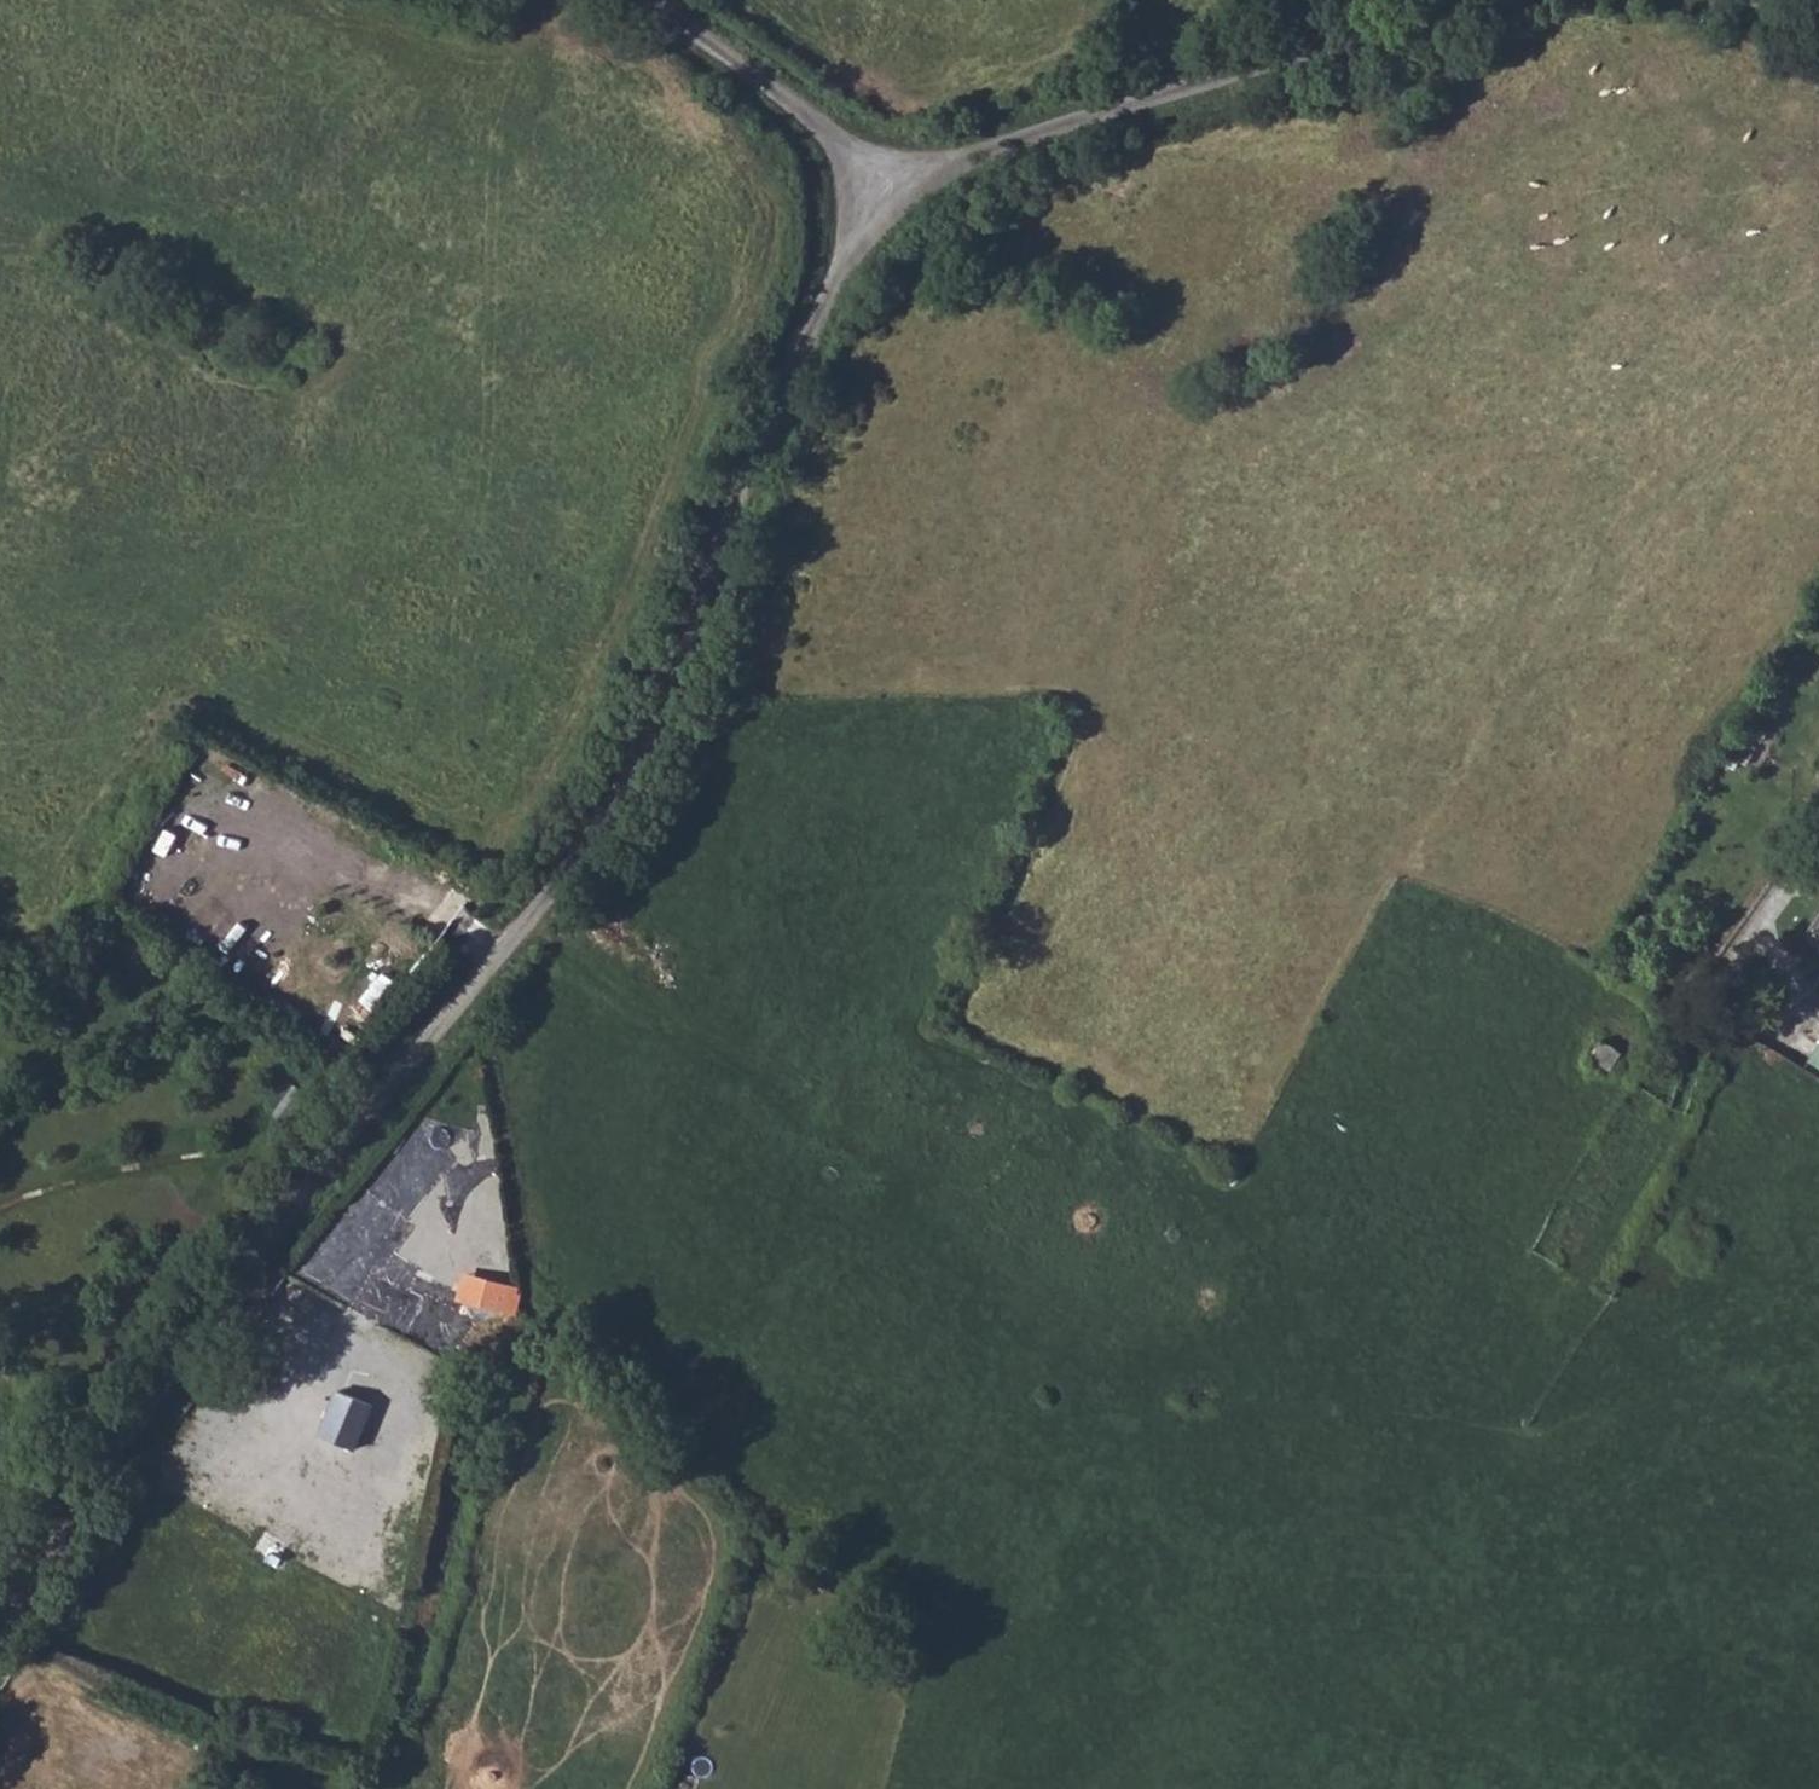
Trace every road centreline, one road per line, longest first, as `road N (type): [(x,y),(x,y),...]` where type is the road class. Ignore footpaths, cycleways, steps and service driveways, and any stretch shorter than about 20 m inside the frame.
road 1 (unclassified): [(1492,0),(1130,102),(888,188),(841,258),(776,389),(694,661),(617,821),(288,1199),(0,1636)]
road 2 (track): [(888,188),(653,0)]

